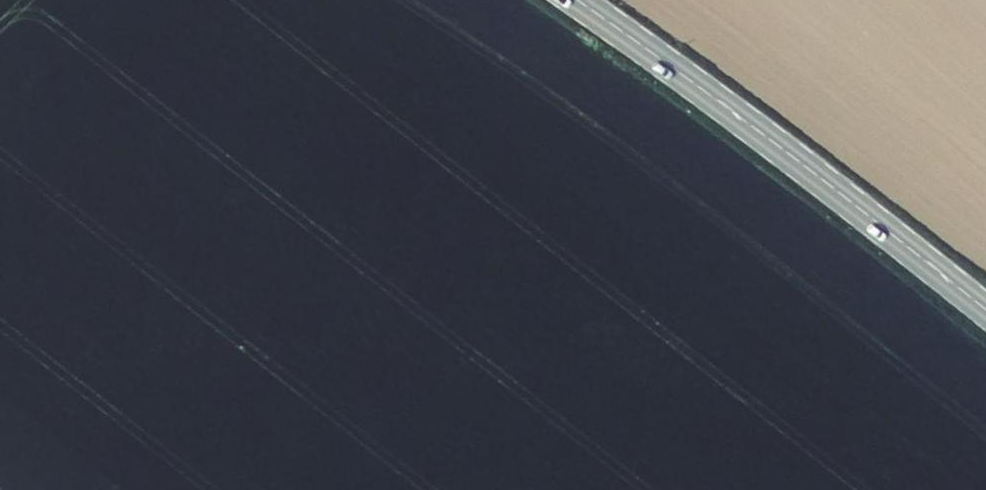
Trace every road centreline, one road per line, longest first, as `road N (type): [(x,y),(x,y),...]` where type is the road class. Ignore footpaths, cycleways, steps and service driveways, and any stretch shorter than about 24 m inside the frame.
road 1 (tertiary): [(985,310),(575,0)]

